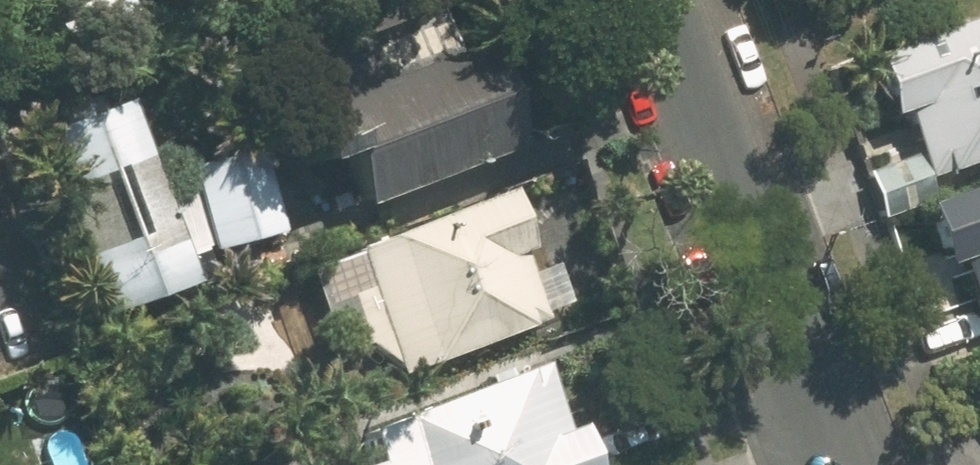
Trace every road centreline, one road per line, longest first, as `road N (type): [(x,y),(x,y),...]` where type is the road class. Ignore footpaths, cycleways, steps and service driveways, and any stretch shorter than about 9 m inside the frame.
road 1 (residential): [(826,464),(659,0)]

